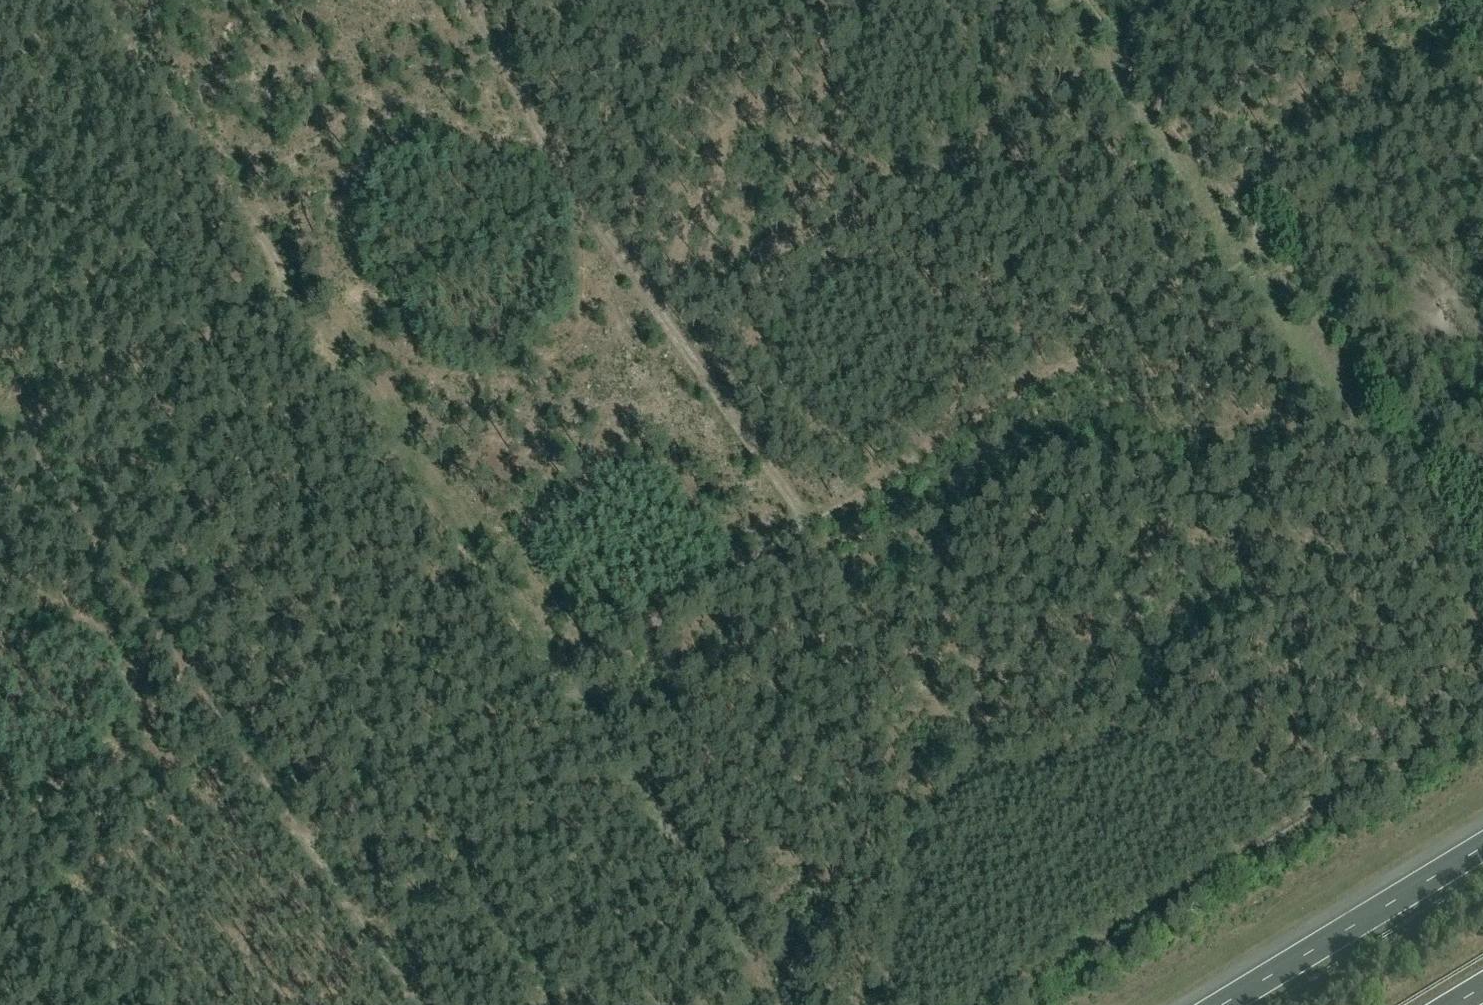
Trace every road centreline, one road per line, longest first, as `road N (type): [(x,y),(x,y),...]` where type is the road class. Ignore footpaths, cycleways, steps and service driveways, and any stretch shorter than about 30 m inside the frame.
road 1 (track): [(302,842),(1210,281),(1228,248),(1220,188),(1084,0)]
road 2 (track): [(415,1004),(21,437)]
road 3 (track): [(97,0),(281,268),(288,302),(137,367),(0,451)]
road 4 (track): [(809,529),(575,192),(469,0)]
road 5 (motorway): [(1482,845),(1219,1004)]

